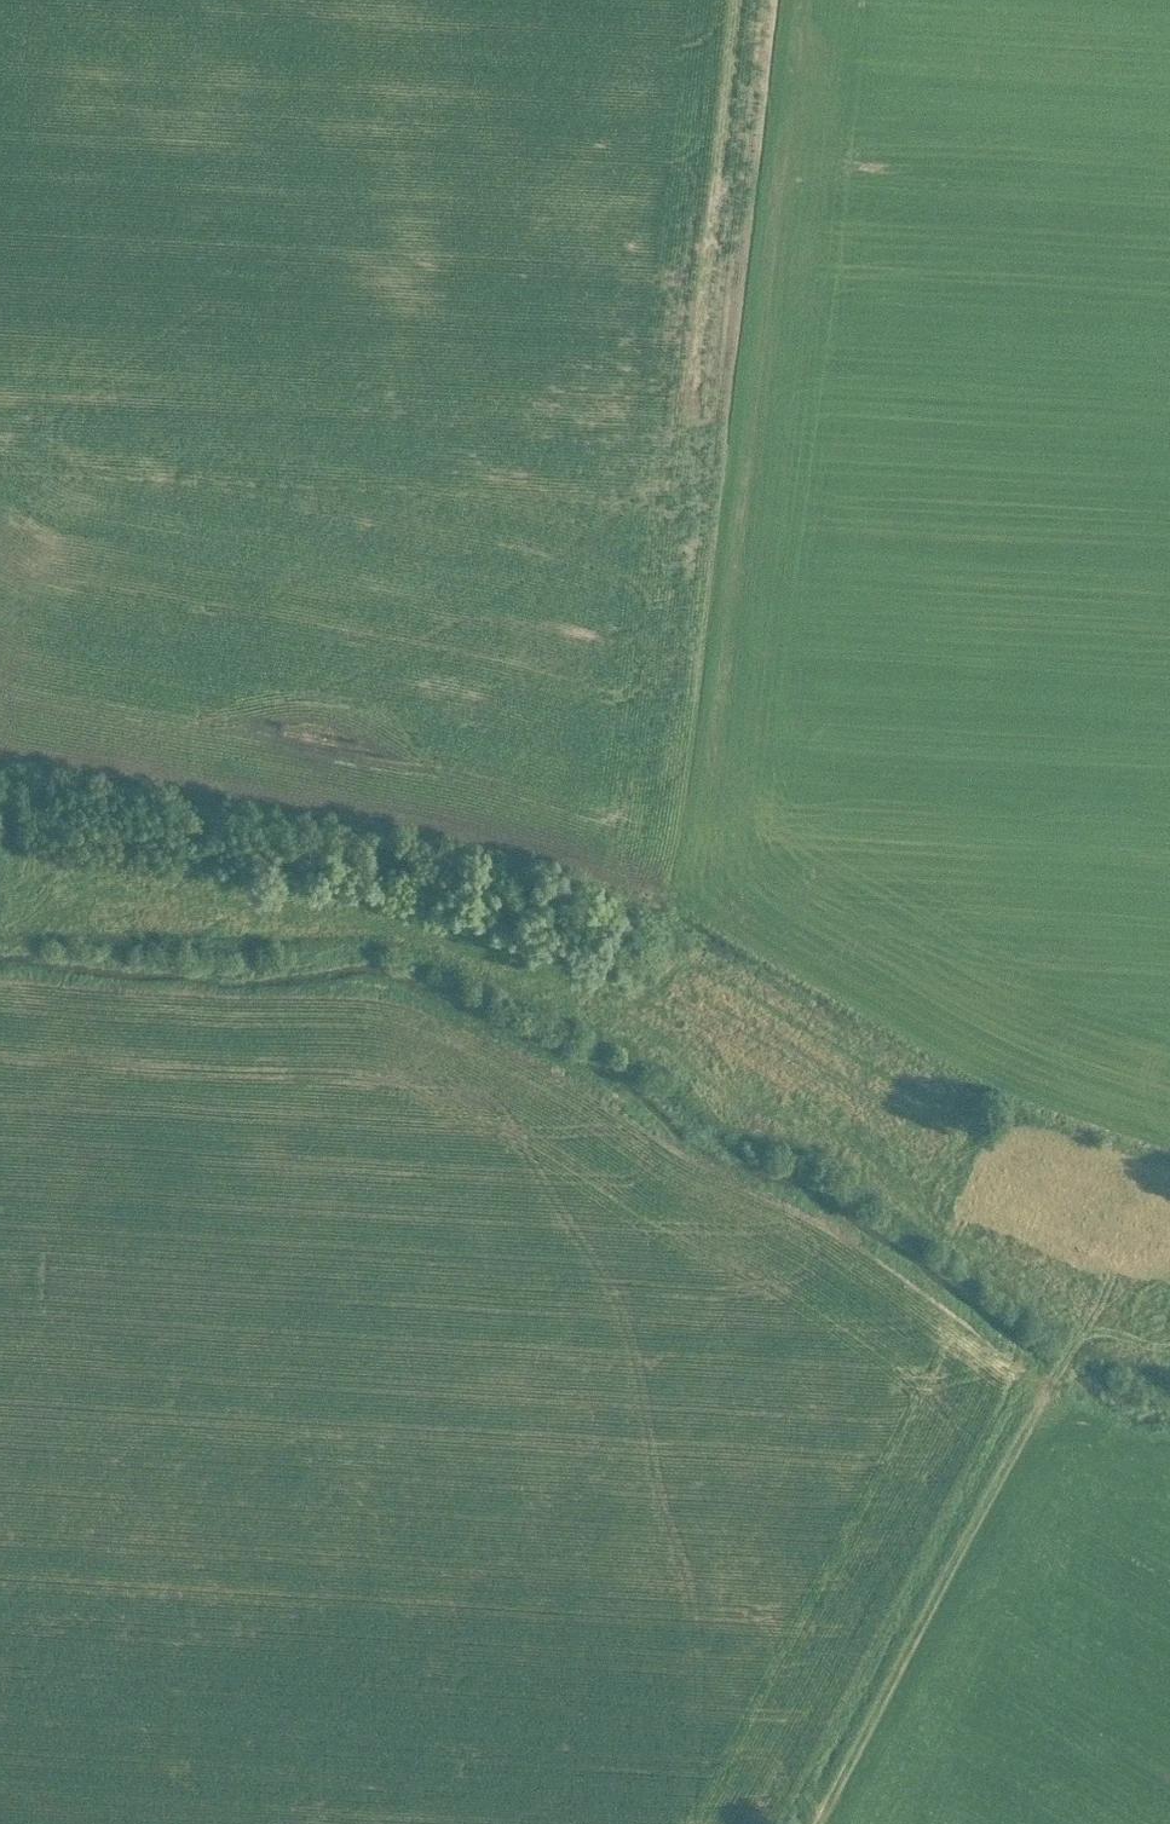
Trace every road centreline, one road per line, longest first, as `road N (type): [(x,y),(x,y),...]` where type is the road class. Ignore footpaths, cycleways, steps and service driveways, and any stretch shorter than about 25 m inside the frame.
road 1 (track): [(819,1823),(1083,1332)]

